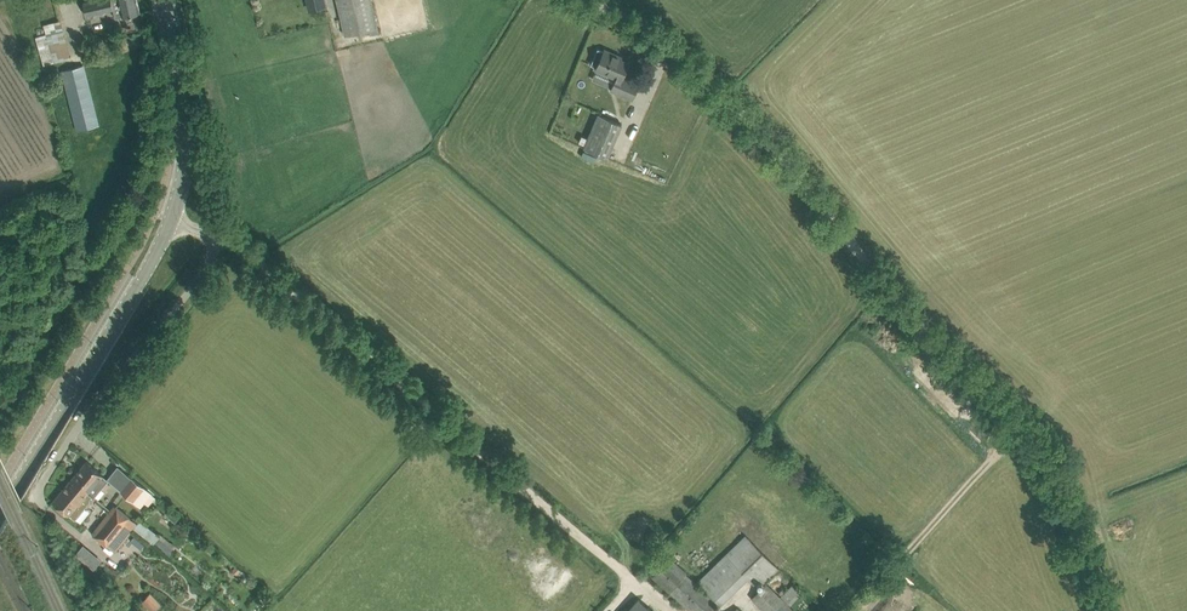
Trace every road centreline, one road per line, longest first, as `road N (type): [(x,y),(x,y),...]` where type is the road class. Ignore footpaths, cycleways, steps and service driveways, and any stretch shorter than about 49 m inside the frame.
road 1 (track): [(749,119),(887,290),(1047,459),(1099,610)]
road 2 (unclassified): [(633,573),(219,237)]
road 3 (tertiary): [(0,516),(171,220)]
road 4 (unclassified): [(46,509),(39,493),(65,447),(197,282),(219,237)]
road 5 (unclassified): [(586,0),(656,31),(749,119)]
road 6 (tertiary): [(190,123),(168,0)]
road 7 (unclassified): [(219,237),(203,138),(190,123)]

